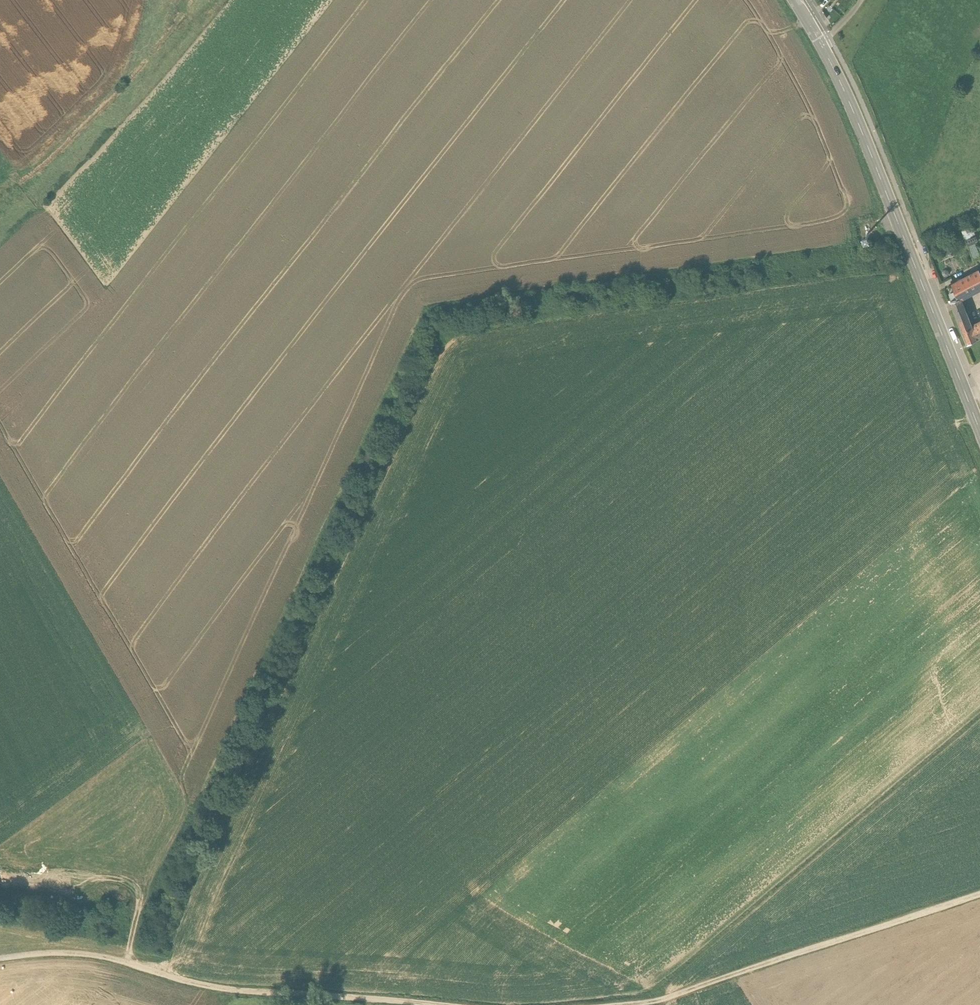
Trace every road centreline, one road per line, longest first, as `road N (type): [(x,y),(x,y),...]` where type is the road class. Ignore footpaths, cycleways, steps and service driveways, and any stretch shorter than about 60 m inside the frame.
road 1 (secondary): [(797,0),(868,145),(979,430)]
road 2 (track): [(0,956),(91,954),(206,985),(448,1004)]
road 3 (track): [(615,1004),(657,1000),(979,894)]

